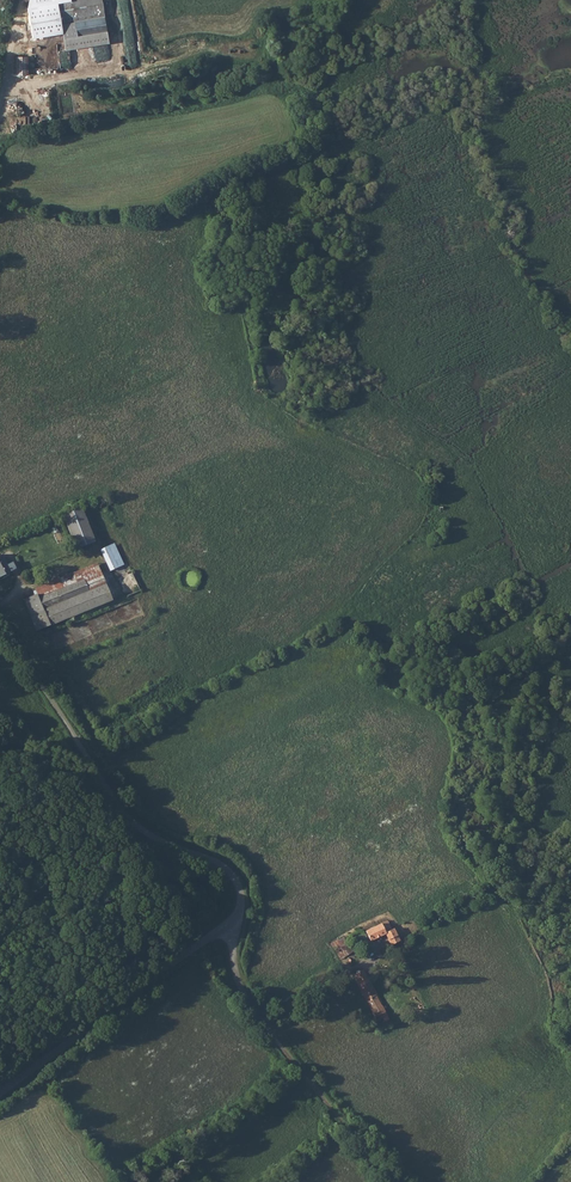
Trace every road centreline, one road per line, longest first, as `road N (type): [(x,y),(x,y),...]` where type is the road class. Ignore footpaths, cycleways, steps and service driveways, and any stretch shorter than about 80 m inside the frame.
road 1 (unclassified): [(0,1095),(239,917),(243,905),(238,883),(219,864),(160,842),(124,813),(0,616)]
road 2 (track): [(397,1181),(253,1007),(234,969),(229,925)]

